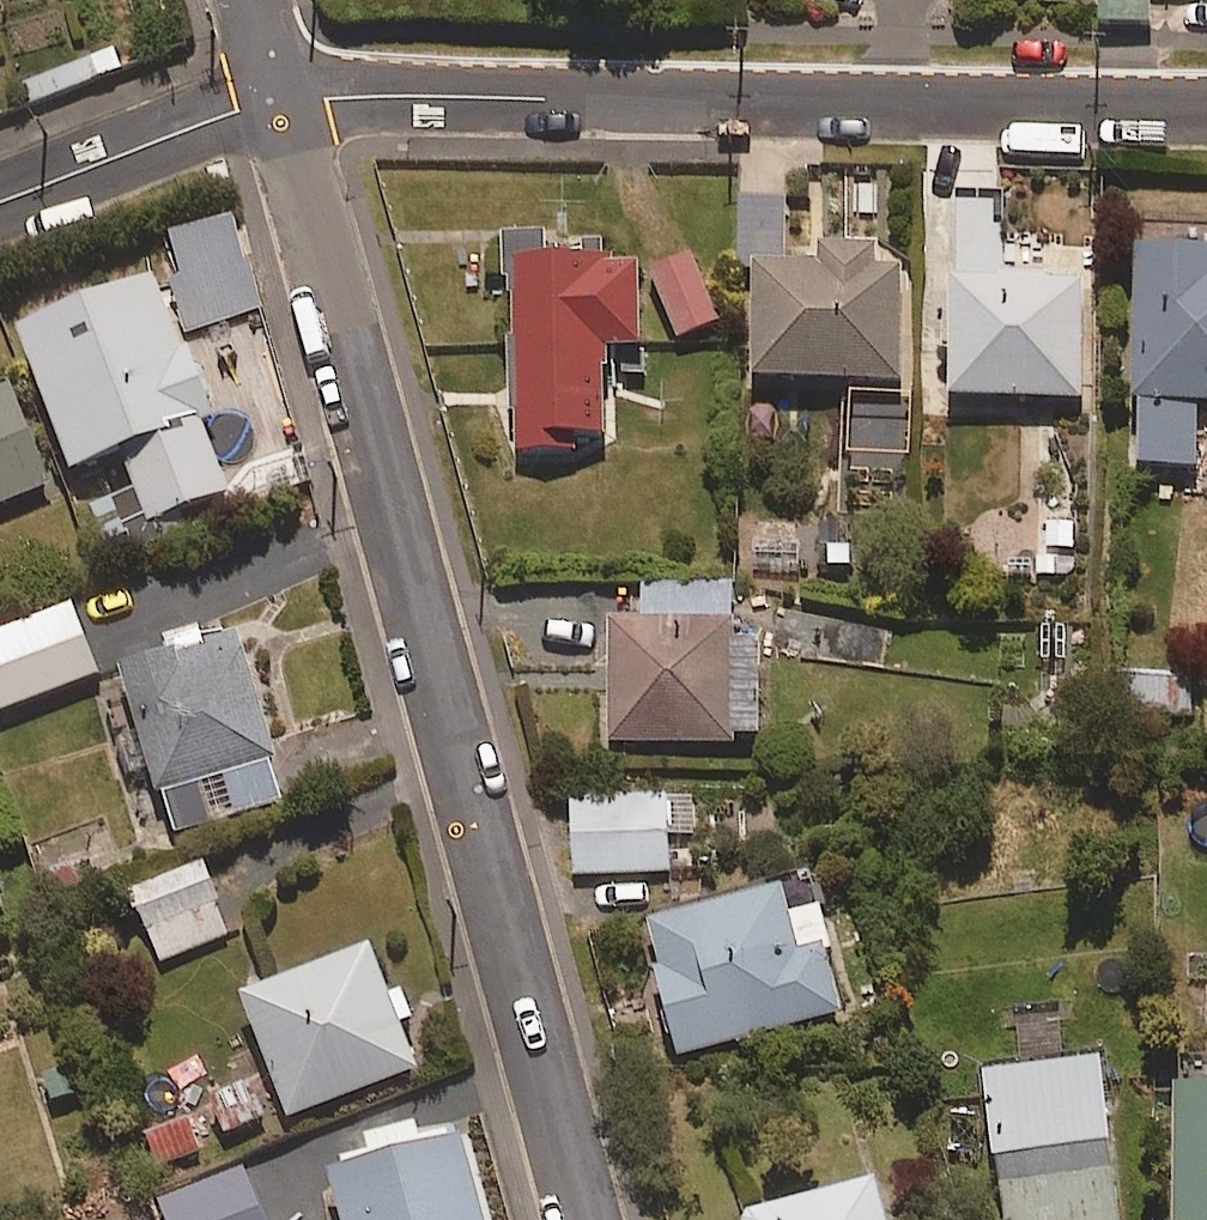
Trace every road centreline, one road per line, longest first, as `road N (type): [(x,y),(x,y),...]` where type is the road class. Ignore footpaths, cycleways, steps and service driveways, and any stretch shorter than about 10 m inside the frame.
road 1 (residential): [(589,1219),(279,104)]
road 2 (residential): [(1206,110),(279,104)]
road 3 (residential): [(0,197),(228,110),(279,104)]

